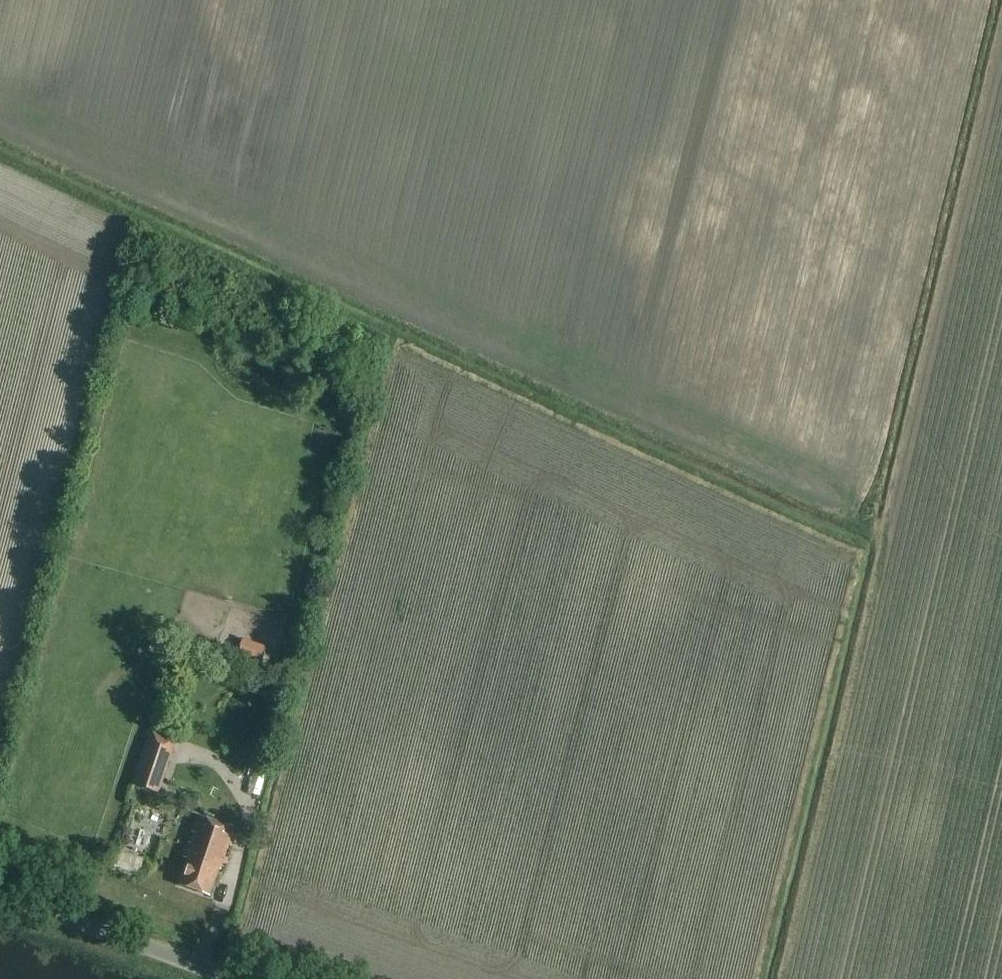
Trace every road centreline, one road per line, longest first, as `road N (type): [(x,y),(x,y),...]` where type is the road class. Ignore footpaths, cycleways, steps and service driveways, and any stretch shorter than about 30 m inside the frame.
road 1 (unclassified): [(234,978),(0,896)]

